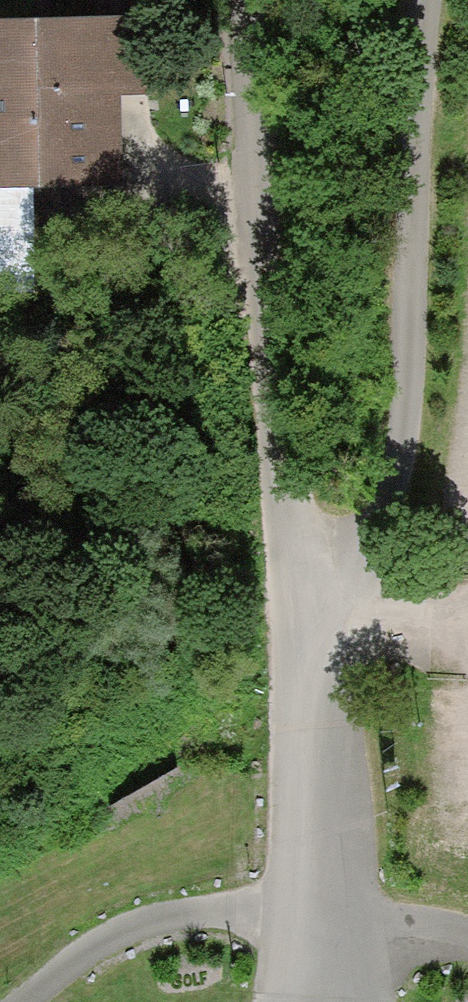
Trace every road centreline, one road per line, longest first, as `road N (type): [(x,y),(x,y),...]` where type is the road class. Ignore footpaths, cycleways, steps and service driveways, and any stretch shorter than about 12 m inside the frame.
road 1 (residential): [(304,635),(382,567),(403,463),(430,0)]
road 2 (residential): [(304,635),(242,158)]
road 3 (track): [(467,943),(316,915),(176,917),(95,945),(26,1001)]
road 4 (residential): [(320,1001),(304,635)]

